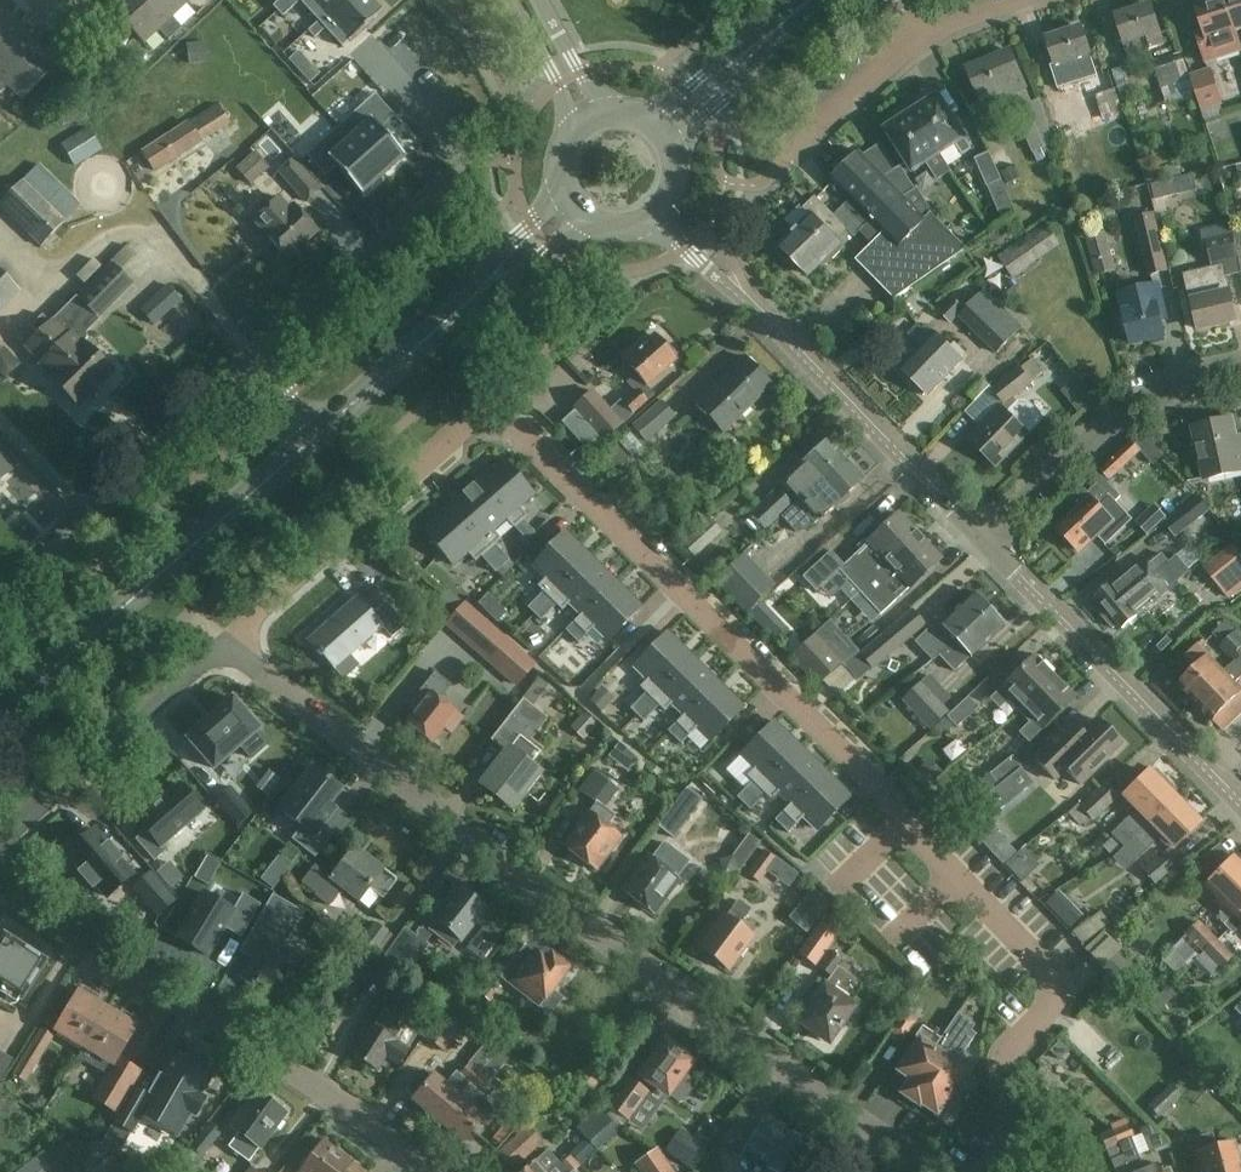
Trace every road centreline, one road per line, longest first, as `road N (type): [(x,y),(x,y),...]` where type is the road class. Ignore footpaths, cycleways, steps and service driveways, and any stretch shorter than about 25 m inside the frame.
road 1 (residential): [(999,1171),(1014,1125),(995,1088),(996,1070),(1003,1050),(1045,1011),(1050,982),(1041,958),(499,407)]
road 2 (residential): [(936,1171),(596,932),(223,644)]
road 3 (residential): [(431,1171),(261,1051),(62,935),(0,881)]
road 4 (residential): [(658,218),(983,539)]
road 5 (secondary): [(0,715),(315,435)]
road 6 (residential): [(983,539),(1240,804)]
road 7 (residential): [(223,644),(499,407)]
road 8 (residential): [(0,594),(248,372)]
road 9 (residential): [(983,539),(1103,432),(1146,405),(1240,378)]
road 10 (residential): [(248,372),(472,164)]
road 11 (residential): [(0,843),(223,644)]
road 12 (secondary): [(315,435),(488,283)]
road 13 (residential): [(796,152),(926,30)]
road 14 (residential): [(507,0),(575,122)]
road 15 (secondary): [(757,46),(717,62),(650,118)]
road 16 (secondary): [(673,144),(734,84),(757,46)]
road 17 (residential): [(602,109),(541,0)]

